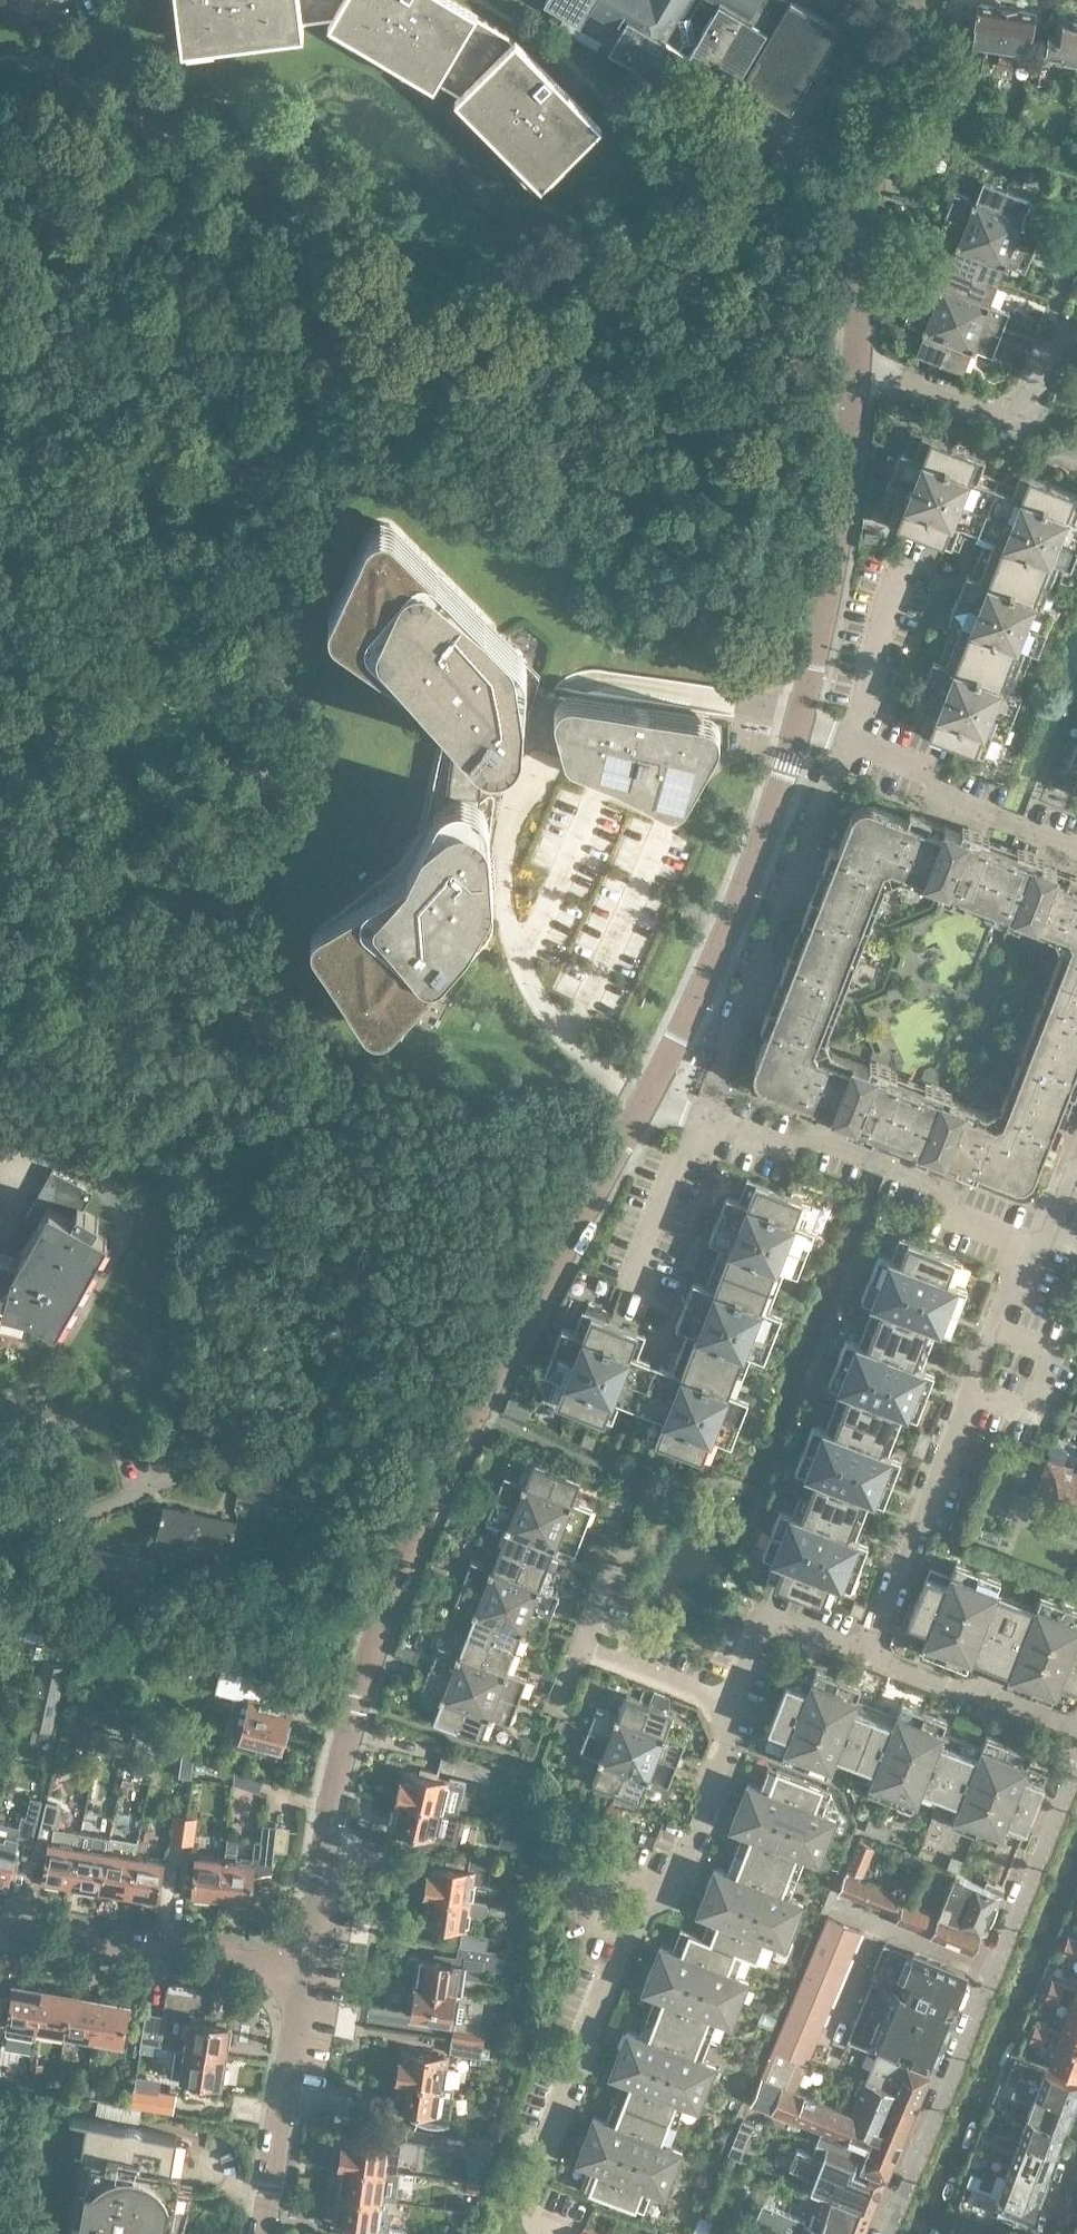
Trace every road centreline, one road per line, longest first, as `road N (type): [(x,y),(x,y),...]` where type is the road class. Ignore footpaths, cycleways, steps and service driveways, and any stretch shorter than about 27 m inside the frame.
road 1 (residential): [(302,1966),(345,1711),(385,1593),(471,1416),(649,1097)]
road 2 (residential): [(1076,1757),(883,2233)]
road 3 (residential): [(701,1118),(851,738)]
road 4 (residential): [(649,1097),(759,840),(800,723)]
road 5 (residential): [(1033,1245),(950,1213),(951,1187),(865,1153),(812,1136),(777,1148),(701,1118)]
road 6 (residential): [(800,723),(858,355)]
road 7 (residential): [(858,355),(884,107),(913,0)]
road 8 (residential): [(0,1919),(302,1966)]
road 9 (residential): [(870,1652),(976,1388)]
road 10 (residential): [(1076,335),(1050,346),(1032,406),(1014,415),(858,355)]
road 11 (residential): [(302,1966),(260,2233)]
road 12 (residential): [(548,2149),(630,1930)]
road 13 (residential): [(870,1652),(1076,1733)]
road 14 (residential): [(731,1704),(766,1624),(870,1652)]
road 15 (residential): [(672,1885),(727,1744),(723,1724),(731,1704)]
road 16 (residential): [(632,1286),(701,1118)]
road 17 (residential): [(851,738),(905,566)]
road 18 (residential): [(976,1388),(1029,1409),(1054,1352),(999,1328)]
road 19 (residential): [(672,1885),(606,1863),(589,1915),(630,1930)]
road 20 (residential): [(851,738),(930,771),(939,796),(989,816)]
road 21 (residential): [(731,1704),(585,1639)]

